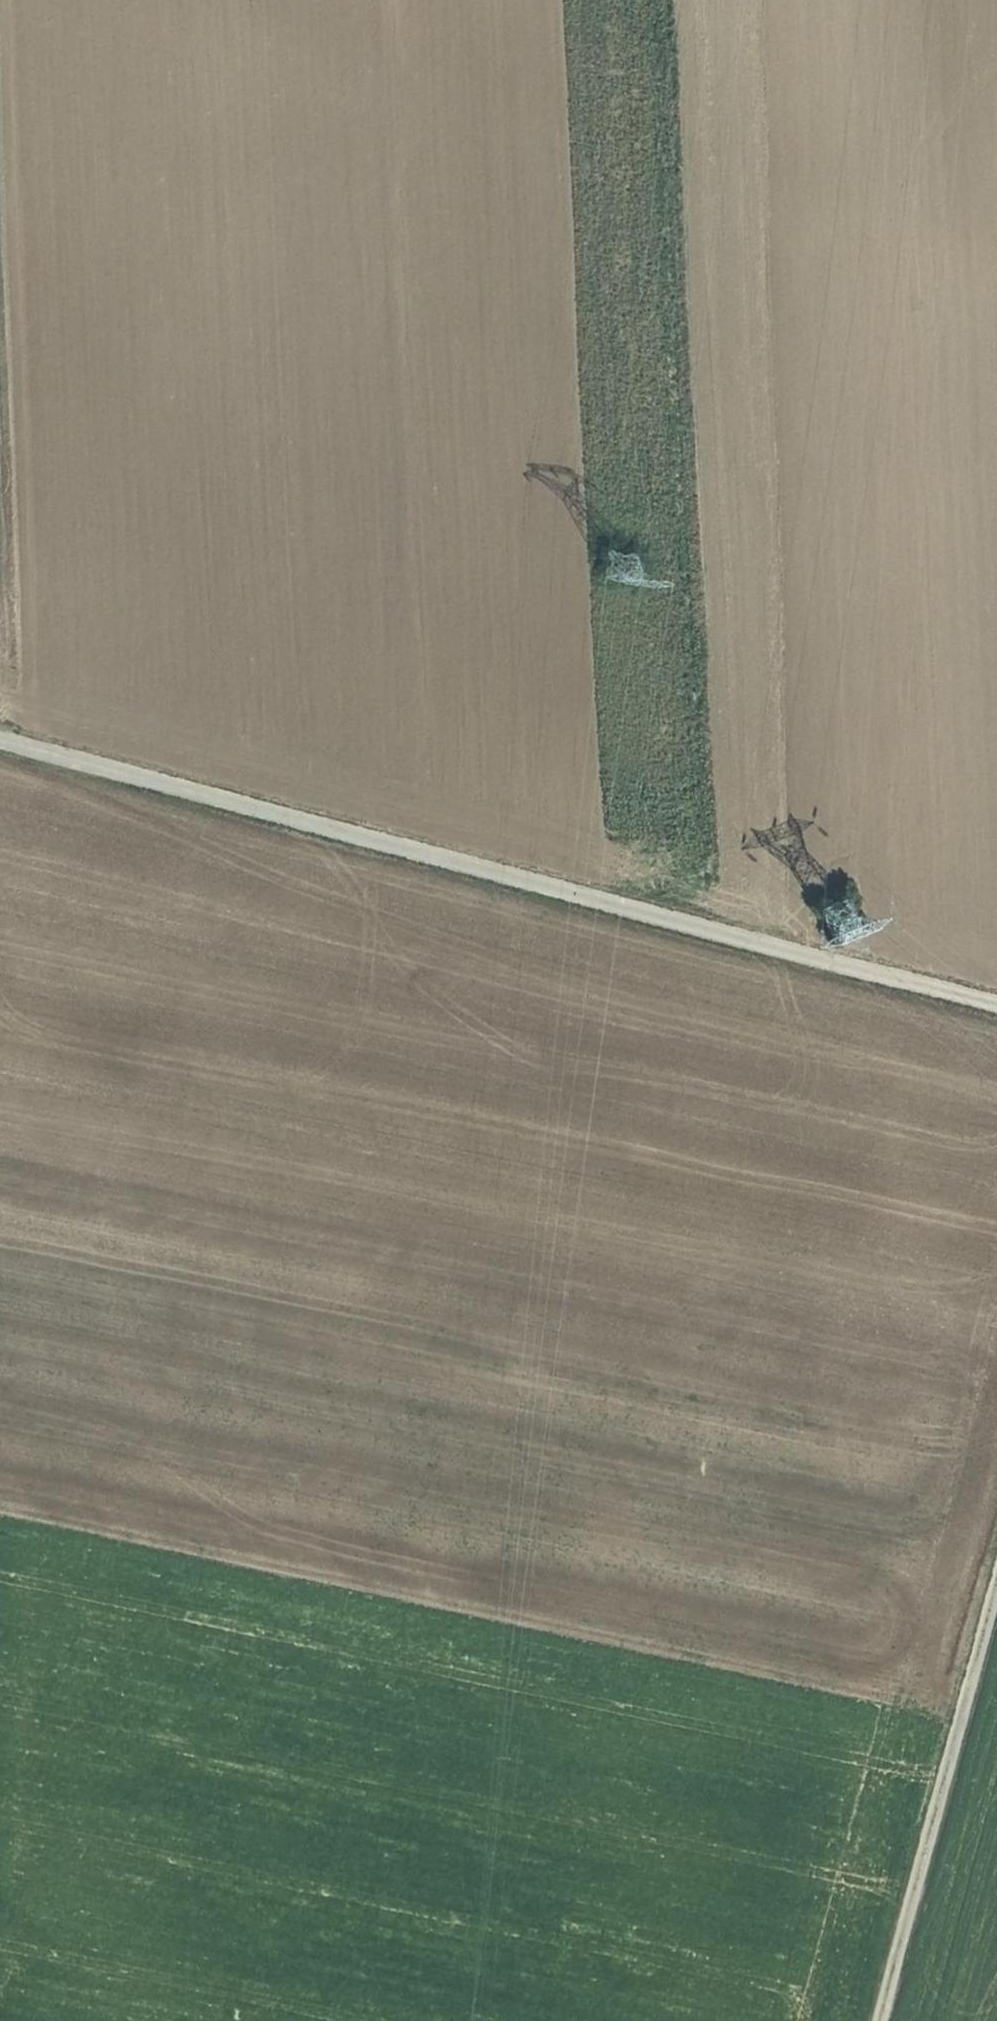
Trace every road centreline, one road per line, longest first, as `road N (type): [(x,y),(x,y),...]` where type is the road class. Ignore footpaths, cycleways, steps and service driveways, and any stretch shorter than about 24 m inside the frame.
road 1 (track): [(996,1010),(0,737)]
road 2 (track): [(875,2020),(996,1592)]

